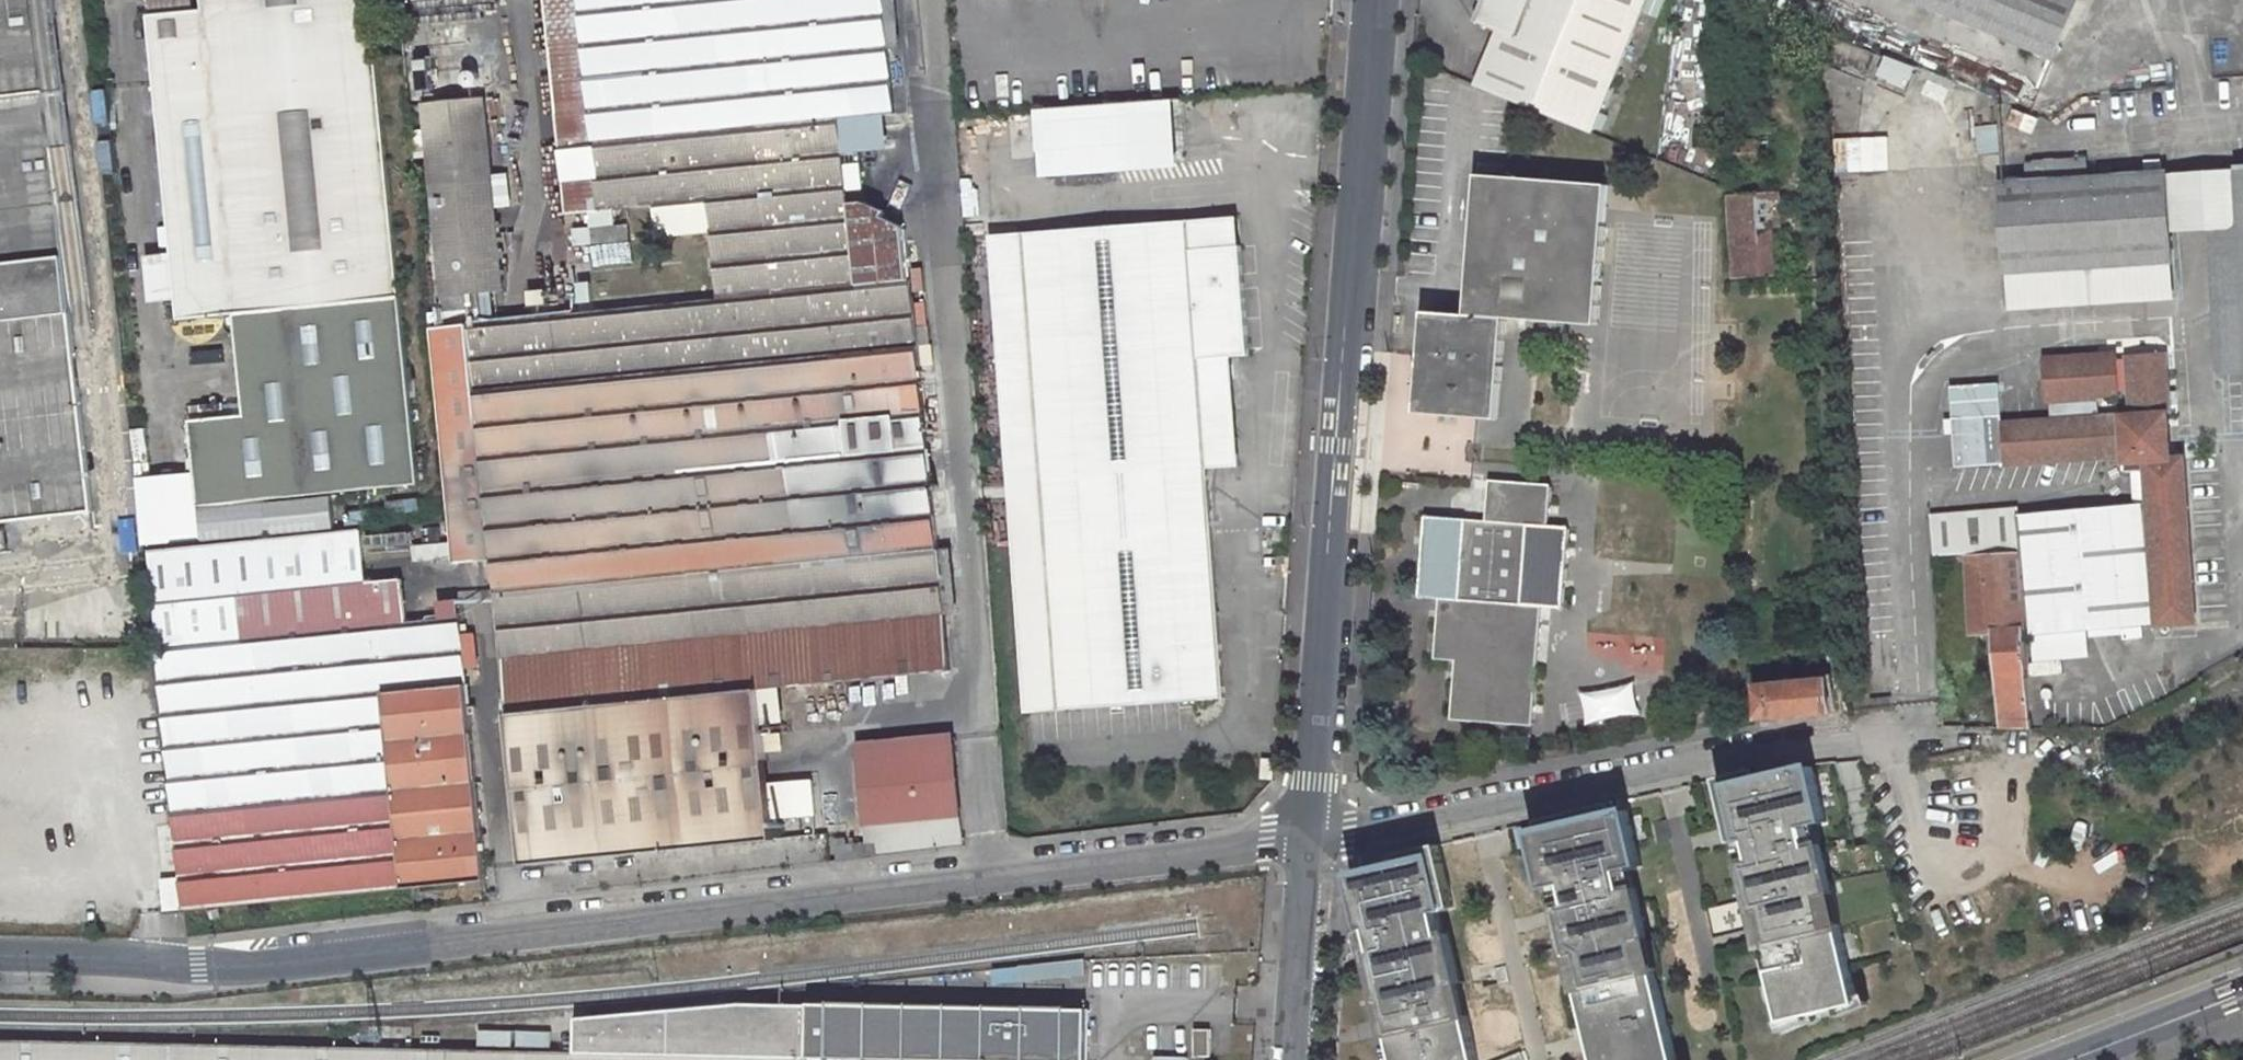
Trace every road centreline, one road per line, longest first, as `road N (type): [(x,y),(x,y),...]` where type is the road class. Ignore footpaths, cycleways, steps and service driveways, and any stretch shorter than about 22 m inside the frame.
road 1 (unclassified): [(0,957),(198,964),(520,937),(1305,838)]
road 2 (tertiary): [(1369,0),(1305,838)]
road 3 (unclassified): [(1305,838),(1378,830),(1620,775),(1945,737)]
road 4 (tertiary): [(1305,838),(1296,1059)]
road 5 (residential): [(2071,1059),(2242,994)]

